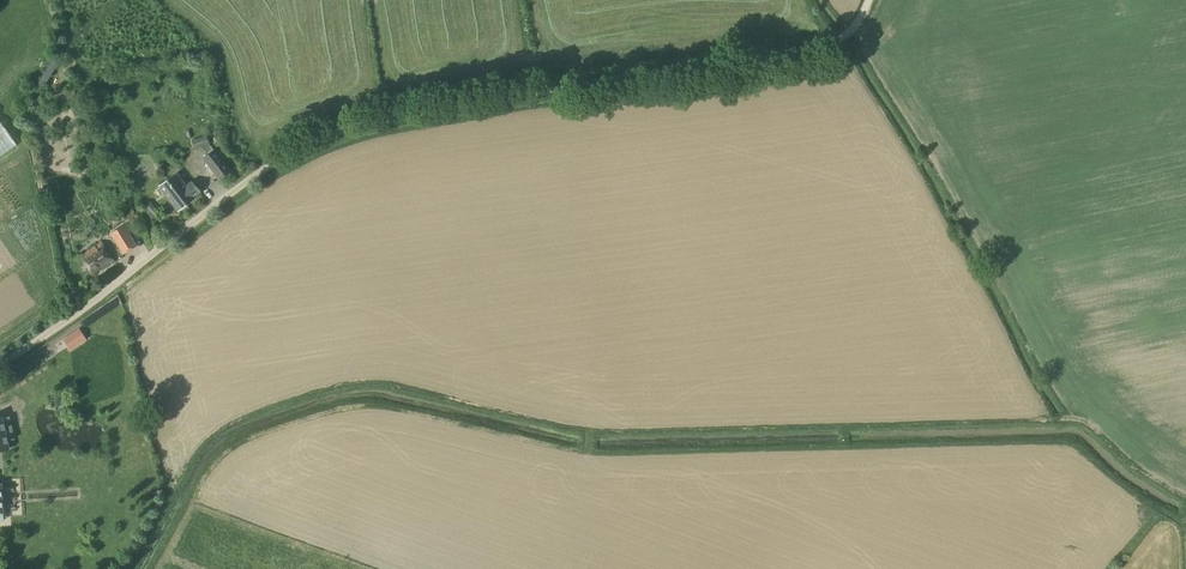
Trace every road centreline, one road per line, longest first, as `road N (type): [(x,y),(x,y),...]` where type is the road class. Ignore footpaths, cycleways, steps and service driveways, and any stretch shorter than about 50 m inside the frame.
road 1 (unclassified): [(0,368),(265,171),(315,142),(391,119),(801,55),(844,38),(870,0)]

